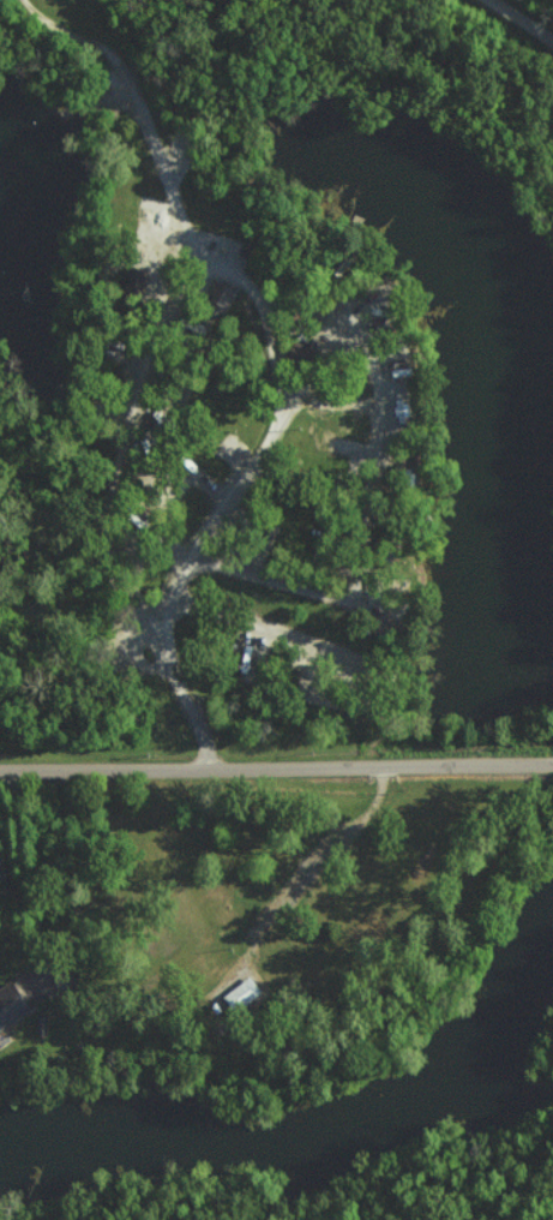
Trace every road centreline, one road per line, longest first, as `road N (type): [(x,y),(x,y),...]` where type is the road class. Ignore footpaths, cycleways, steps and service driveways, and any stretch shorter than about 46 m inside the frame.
road 1 (residential): [(220,767),(176,664),(173,606),(190,561),(278,430),(282,389),(271,327),(246,286),(194,243),(151,128),(118,68),(46,25),(22,0)]
road 2 (residential): [(0,770),(552,763)]
road 3 (residential): [(354,765),(342,411)]
road 4 (residential): [(218,267),(176,301),(137,400)]

